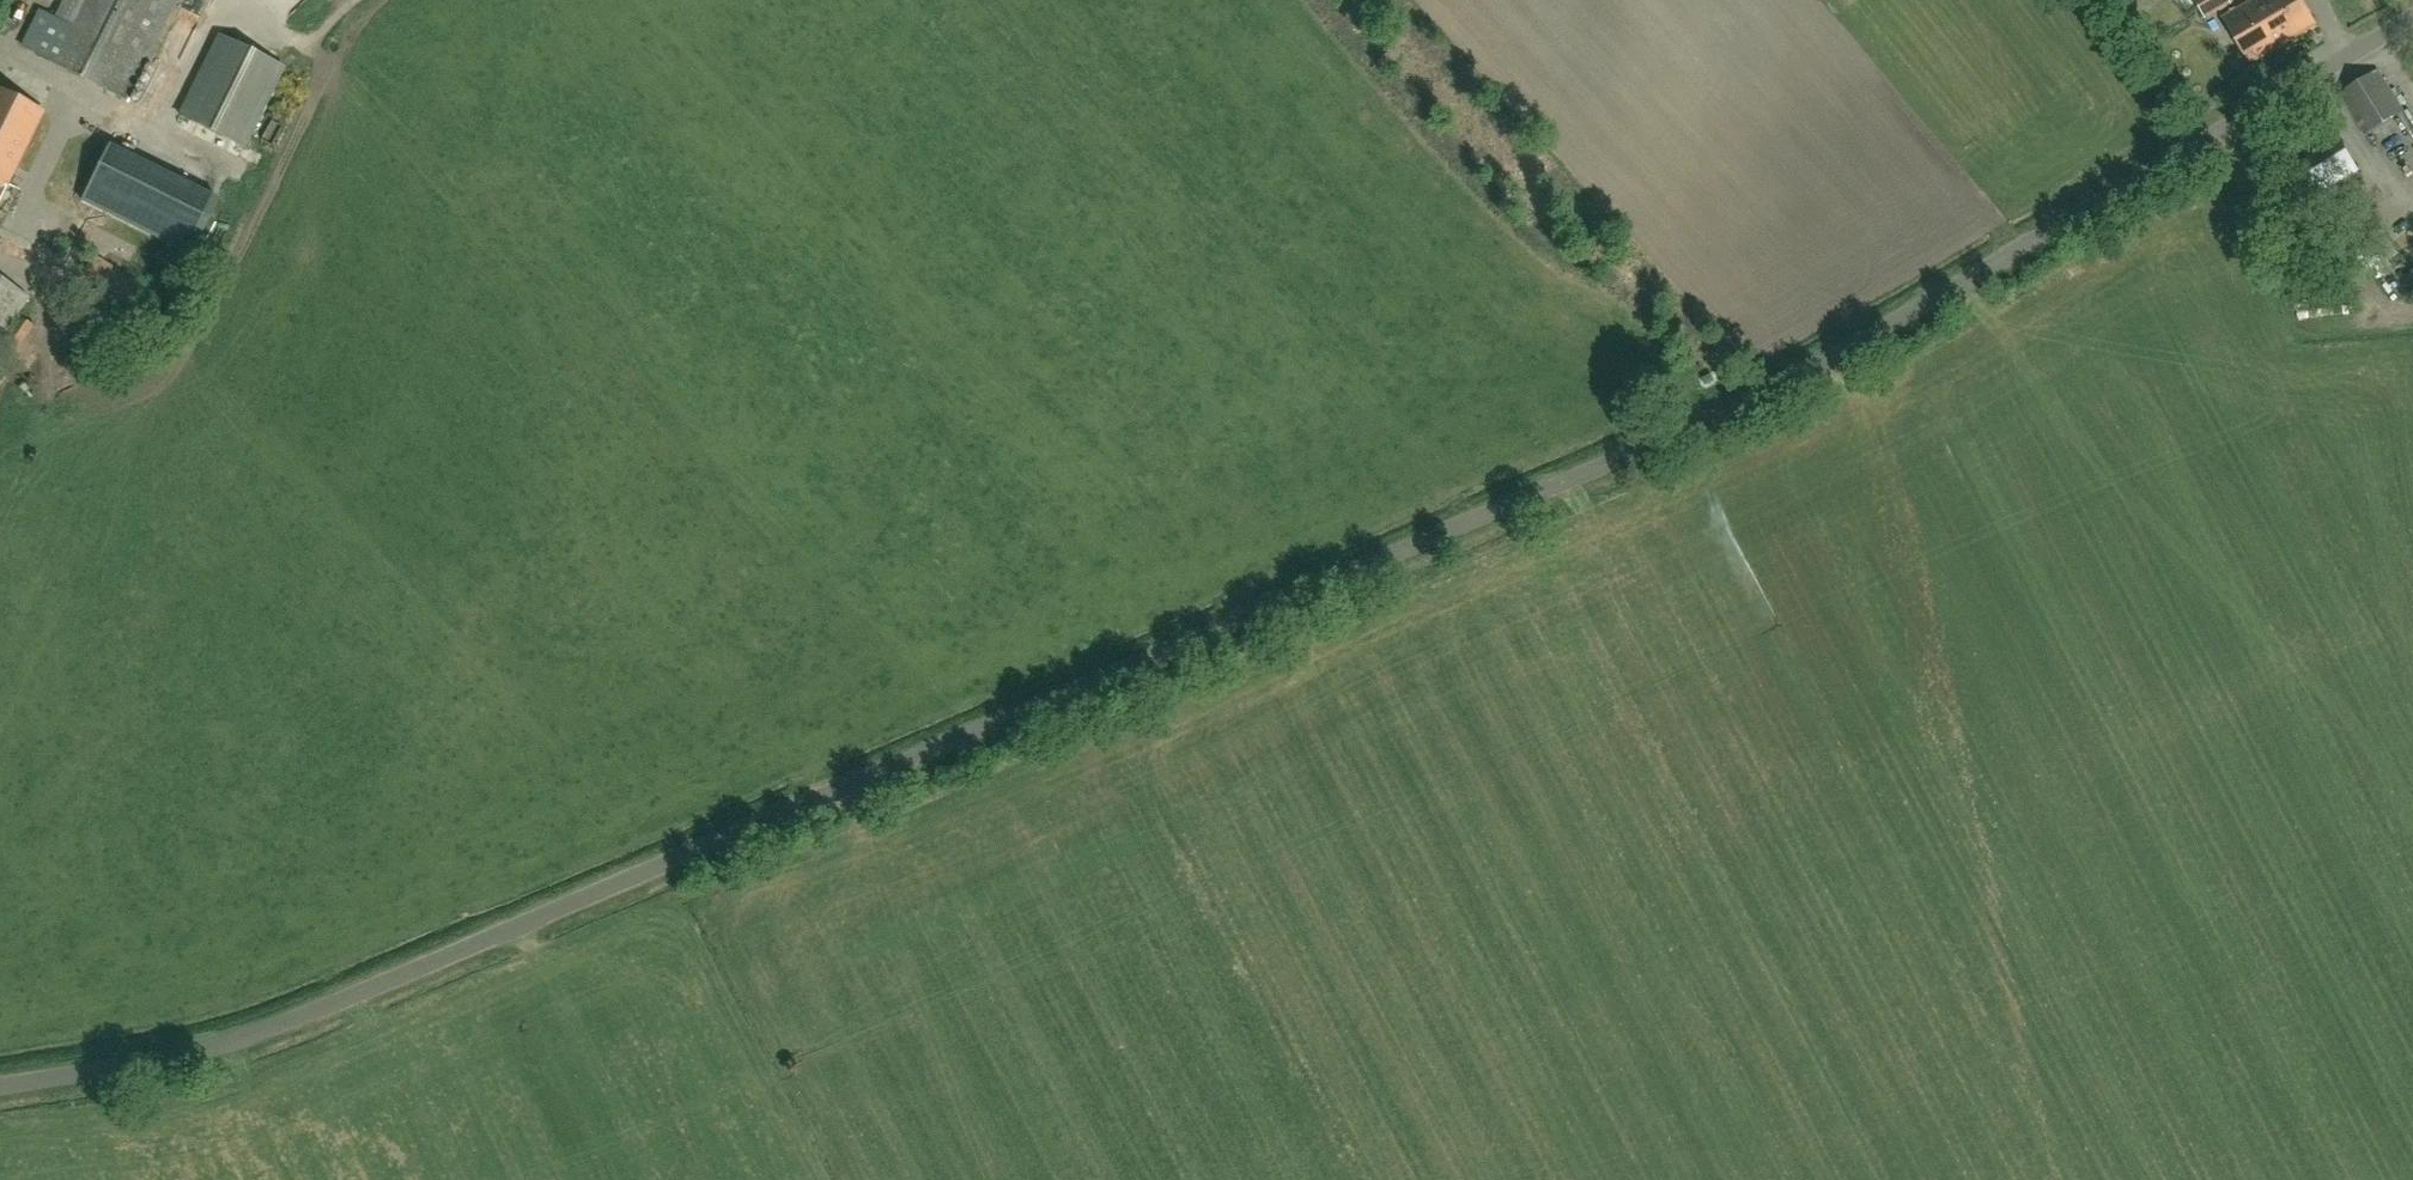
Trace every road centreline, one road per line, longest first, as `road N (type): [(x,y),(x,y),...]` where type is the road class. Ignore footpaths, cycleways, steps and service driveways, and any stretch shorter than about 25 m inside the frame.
road 1 (unclassified): [(0,1084),(283,1031),(848,784),(1720,423),(2412,19)]

